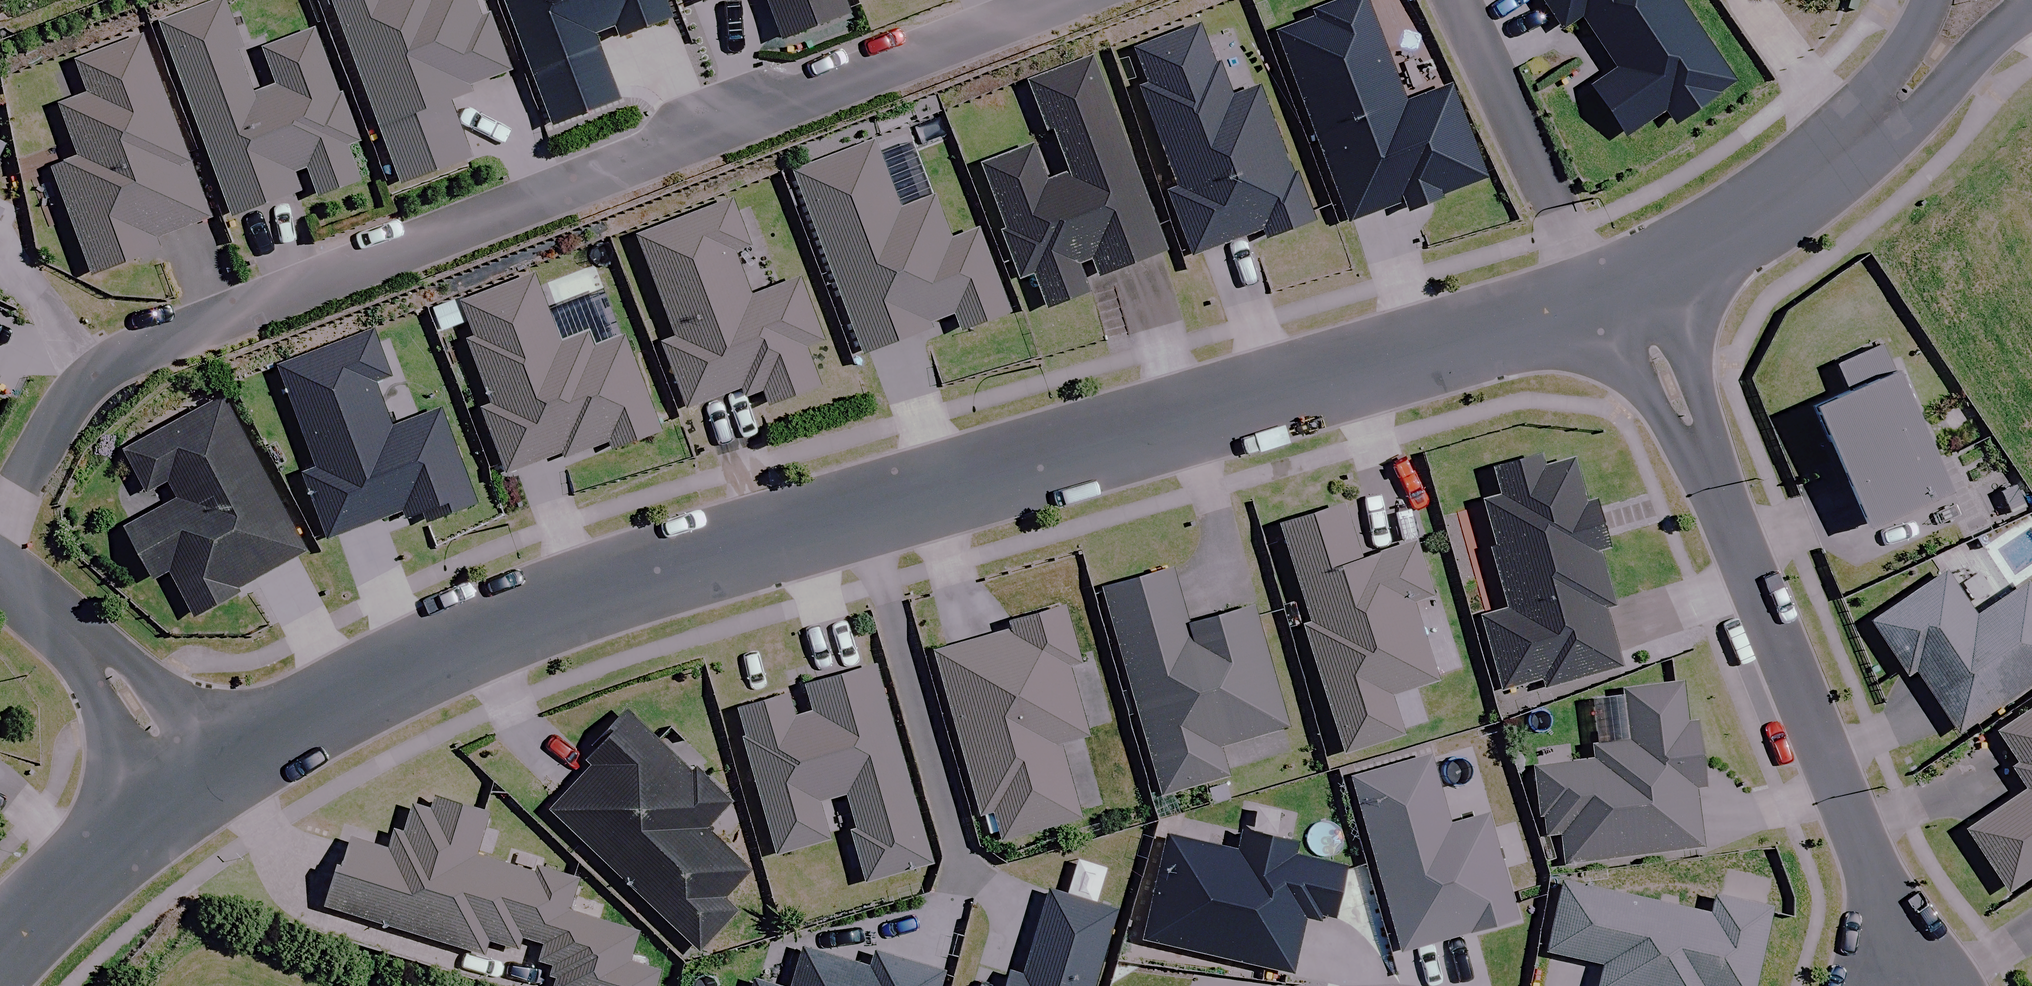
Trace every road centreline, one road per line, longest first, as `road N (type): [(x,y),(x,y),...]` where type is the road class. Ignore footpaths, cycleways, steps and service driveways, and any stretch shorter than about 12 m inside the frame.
road 1 (tertiary): [(182,796),(313,715),(549,604),(1631,298)]
road 2 (residential): [(0,527),(64,413),(81,390),(111,372),(195,331),(1060,0)]
road 3 (residential): [(1631,298),(1888,920),(1904,985)]
road 4 (tertiary): [(1631,298),(1787,195),(1893,102),(1968,0)]
road 5 (residential): [(1460,0),(1573,234),(1631,298)]
road 6 (residential): [(182,796),(101,665),(0,584)]
road 7 (tertiary): [(0,946),(182,796)]

